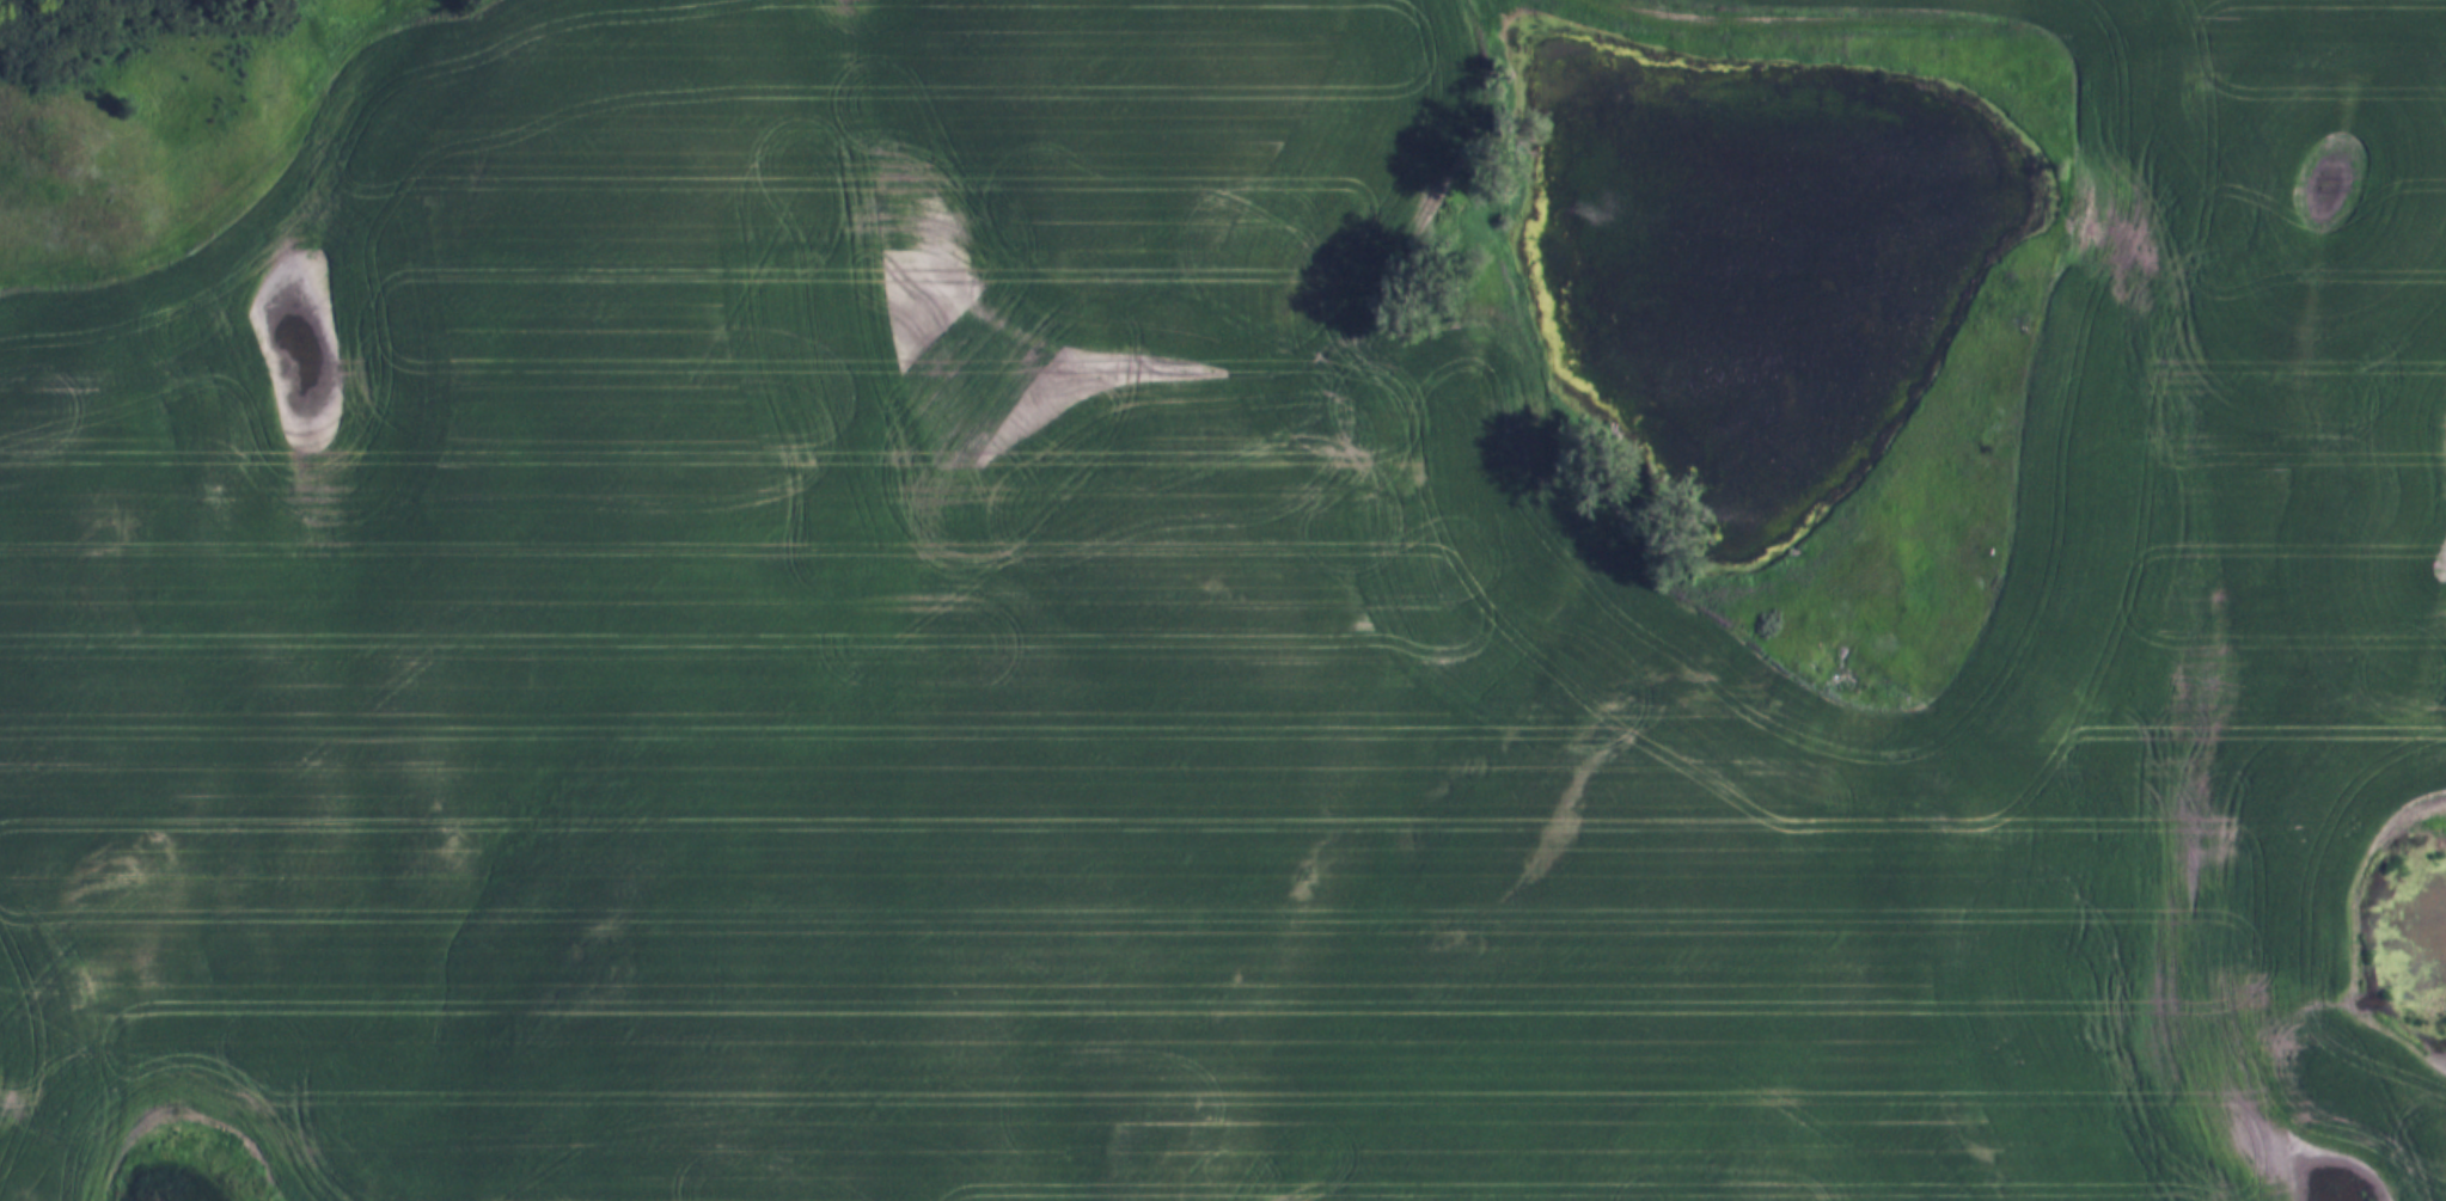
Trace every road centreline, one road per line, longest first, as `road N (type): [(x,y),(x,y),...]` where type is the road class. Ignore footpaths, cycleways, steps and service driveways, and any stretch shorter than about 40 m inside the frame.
road 1 (track): [(2445,23),(1698,22),(1582,0)]
road 2 (track): [(429,0),(398,25),(294,171),(220,247),(149,283),(0,303)]

